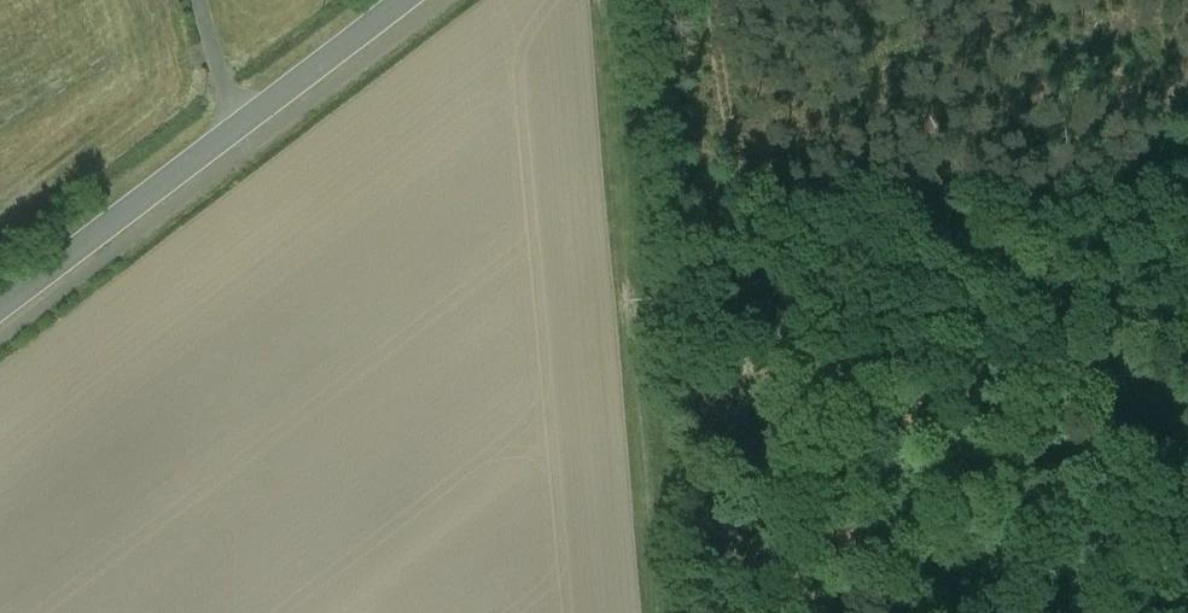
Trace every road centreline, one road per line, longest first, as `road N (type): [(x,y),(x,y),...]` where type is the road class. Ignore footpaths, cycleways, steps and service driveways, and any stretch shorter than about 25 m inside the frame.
road 1 (unclassified): [(0,311),(406,0)]
road 2 (track): [(235,132),(195,0)]

